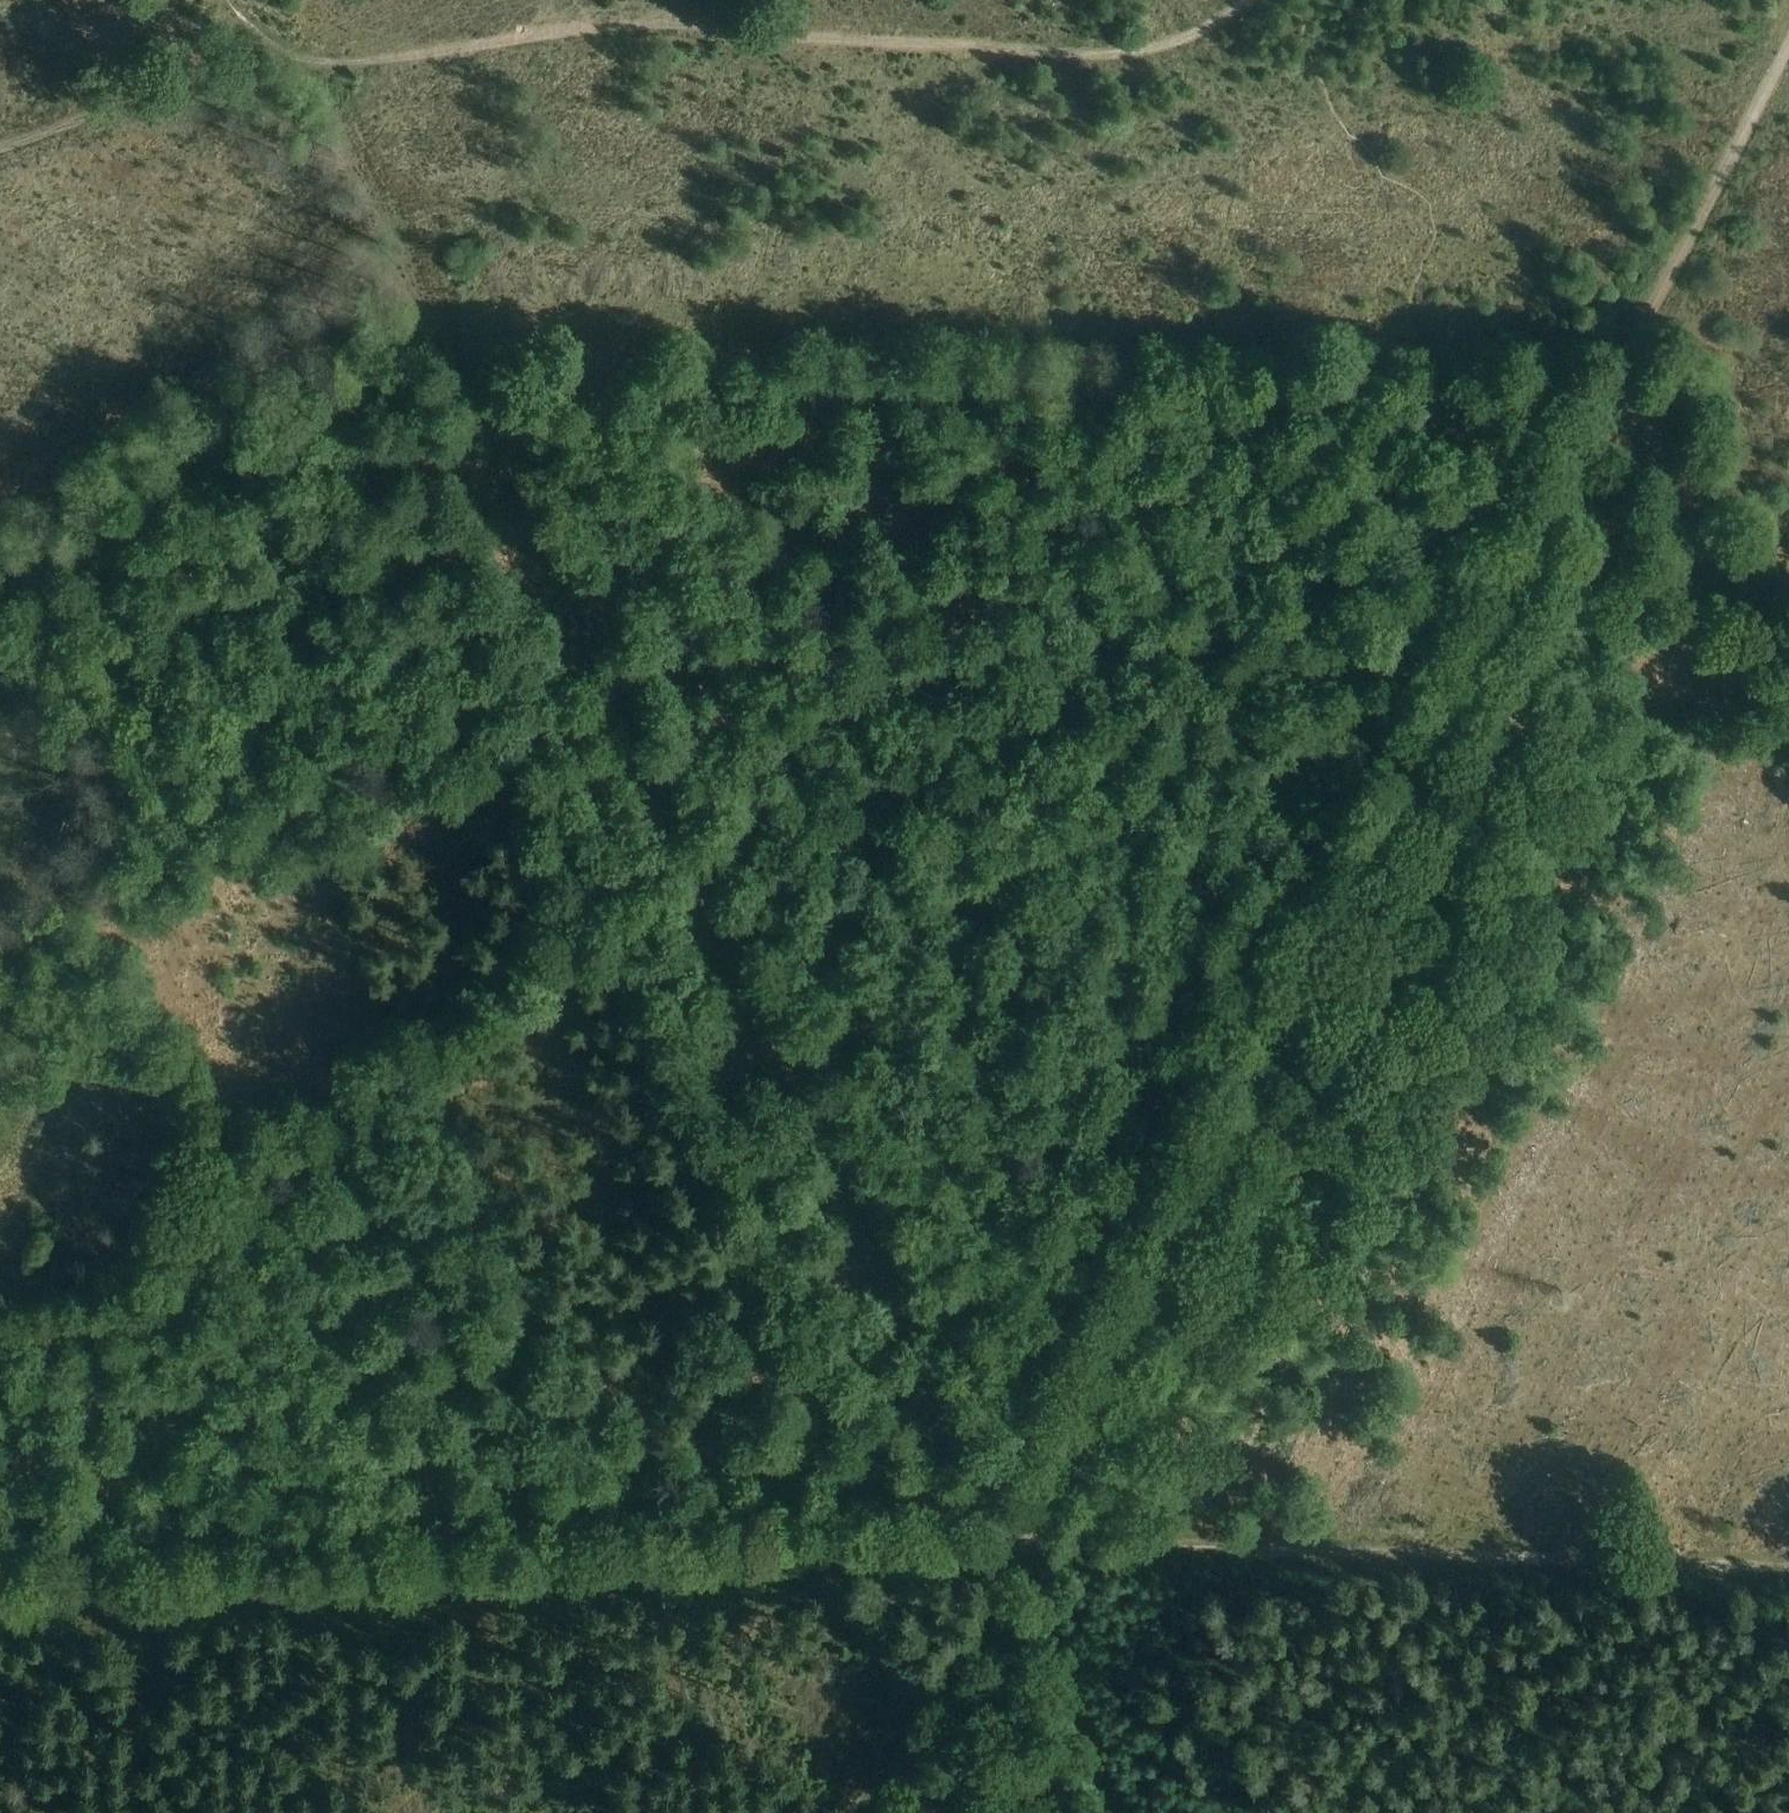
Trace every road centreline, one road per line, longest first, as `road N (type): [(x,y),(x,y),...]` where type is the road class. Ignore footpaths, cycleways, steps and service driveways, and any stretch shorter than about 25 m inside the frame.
road 1 (track): [(1014,1545),(1445,716),(1611,345),(1788,1)]
road 2 (track): [(1014,1545),(311,56)]
road 3 (track): [(0,1597),(1014,1545)]
road 4 (track): [(1014,1545),(1788,1572)]
road 5 (track): [(875,1812),(1014,1545)]
road 6 (track): [(1788,611),(1767,604),(1700,490),(1638,435),(1576,430)]
road 7 (track): [(0,128),(276,42)]

